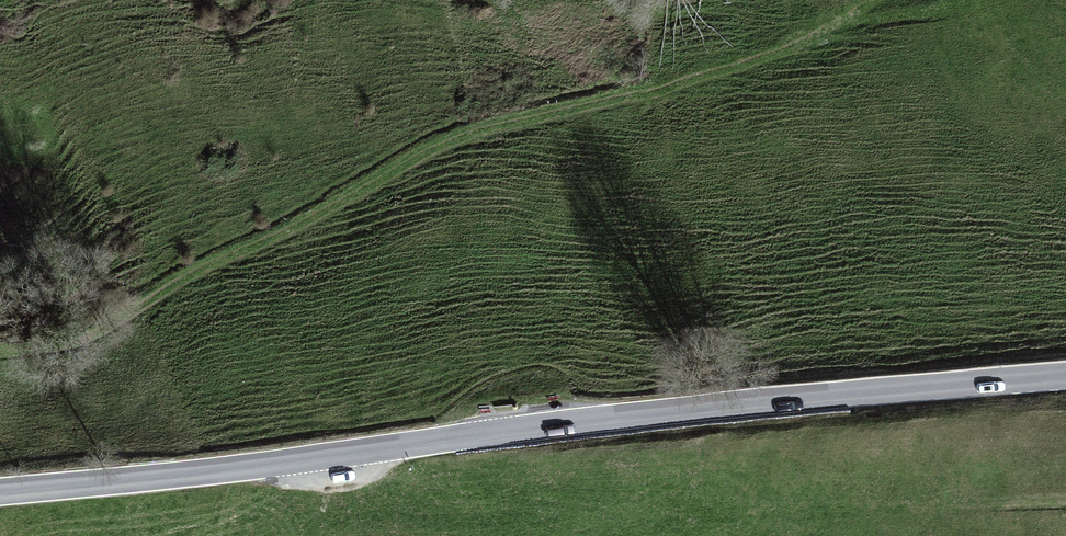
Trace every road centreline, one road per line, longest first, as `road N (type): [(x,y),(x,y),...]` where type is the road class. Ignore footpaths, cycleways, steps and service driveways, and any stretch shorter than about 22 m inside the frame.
road 1 (tertiary): [(0,490),(250,470),(1065,377)]
road 2 (track): [(0,349),(90,336),(487,125),(747,69),(857,0)]

